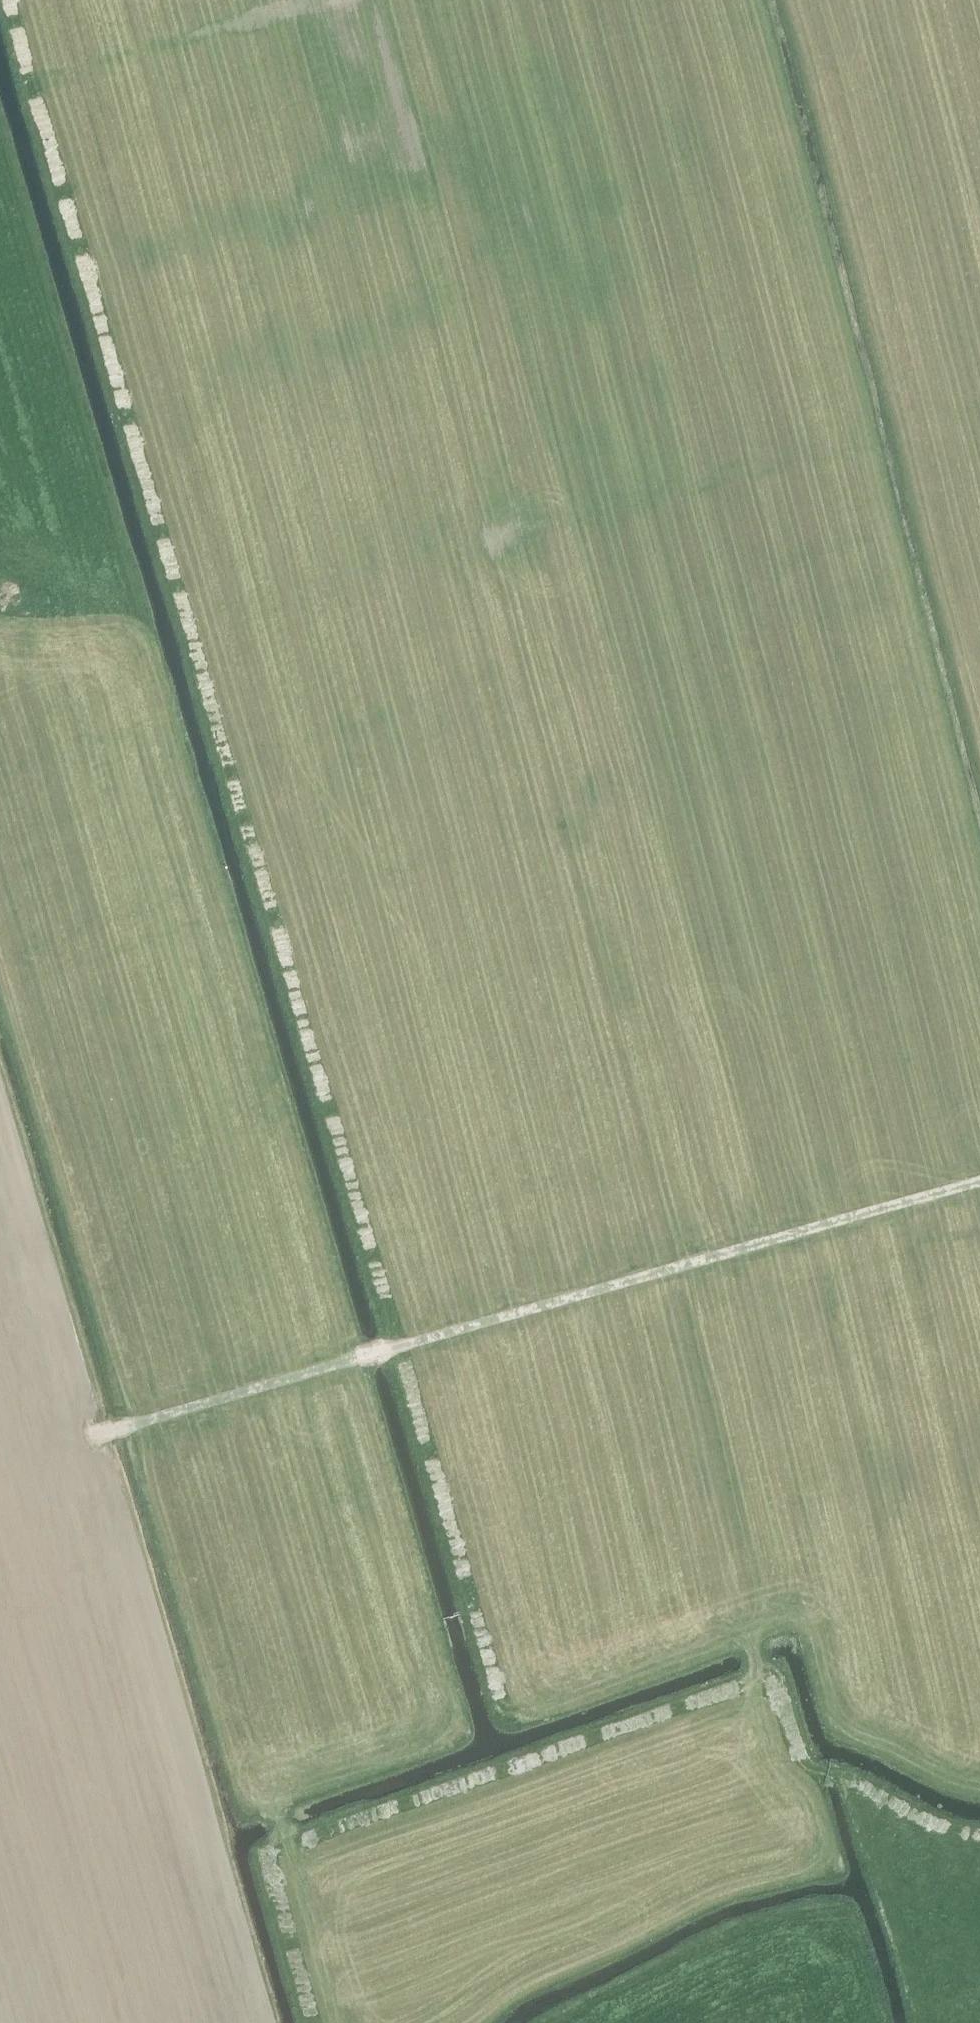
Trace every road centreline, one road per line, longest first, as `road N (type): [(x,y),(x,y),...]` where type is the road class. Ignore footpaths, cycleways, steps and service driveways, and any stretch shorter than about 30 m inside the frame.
road 1 (track): [(375,1354),(979,1182)]

